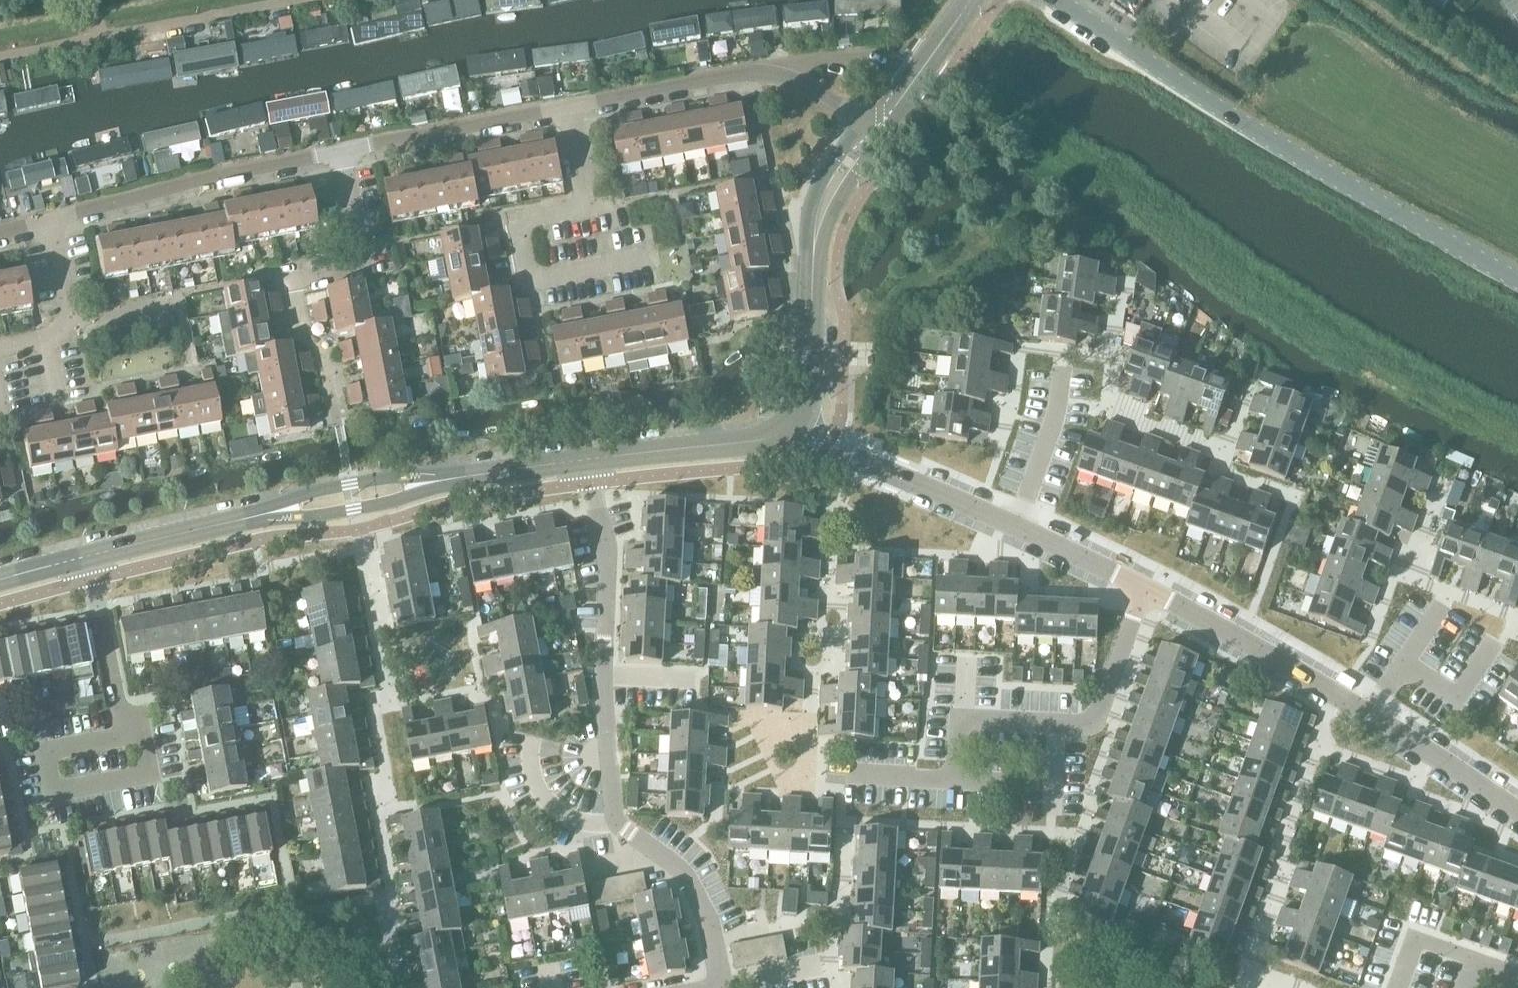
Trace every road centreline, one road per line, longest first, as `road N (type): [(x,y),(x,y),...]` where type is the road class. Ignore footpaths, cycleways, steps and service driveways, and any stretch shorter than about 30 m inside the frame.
road 1 (tertiary): [(1517,284),(1230,115),(1058,0)]
road 2 (residential): [(614,823),(601,665),(608,555),(592,463)]
road 3 (residential): [(568,109),(765,76),(817,93),(879,133)]
road 4 (residential): [(0,57),(305,0)]
road 5 (secondary): [(796,424),(809,398),(820,235),(879,133)]
road 6 (residential): [(54,220),(342,156)]
road 7 (secondary): [(495,473),(350,484),(214,526)]
road 8 (secondary): [(214,526),(355,513),(495,473)]
road 9 (residential): [(522,226),(530,277),(544,283),(647,263),(644,227),(629,212),(586,203)]
road 10 (residential): [(1377,720),(1143,591)]
road 11 (residential): [(969,719),(1092,725),(1143,591)]
road 12 (residential): [(1015,528),(827,449),(796,424)]
road 13 (residential): [(342,156),(568,109)]
road 14 (secondary): [(0,584),(214,526)]
road 15 (secondary): [(592,463),(761,442),(796,424)]
road 16 (residential): [(719,987),(703,909),(670,856),(614,823)]
road 17 (residential): [(291,274),(362,260),(342,156)]
road 18 (residential): [(1015,528),(1065,364)]
road 19 (residential): [(1517,816),(1377,720)]
road 20 (secondary): [(879,133),(972,0)]
road 21 (residential): [(1143,591),(1015,528)]
road 22 (residential): [(614,823),(578,822),(548,804),(534,784),(532,741)]
road 23 (residential): [(1406,667),(1459,700),(1492,647)]

